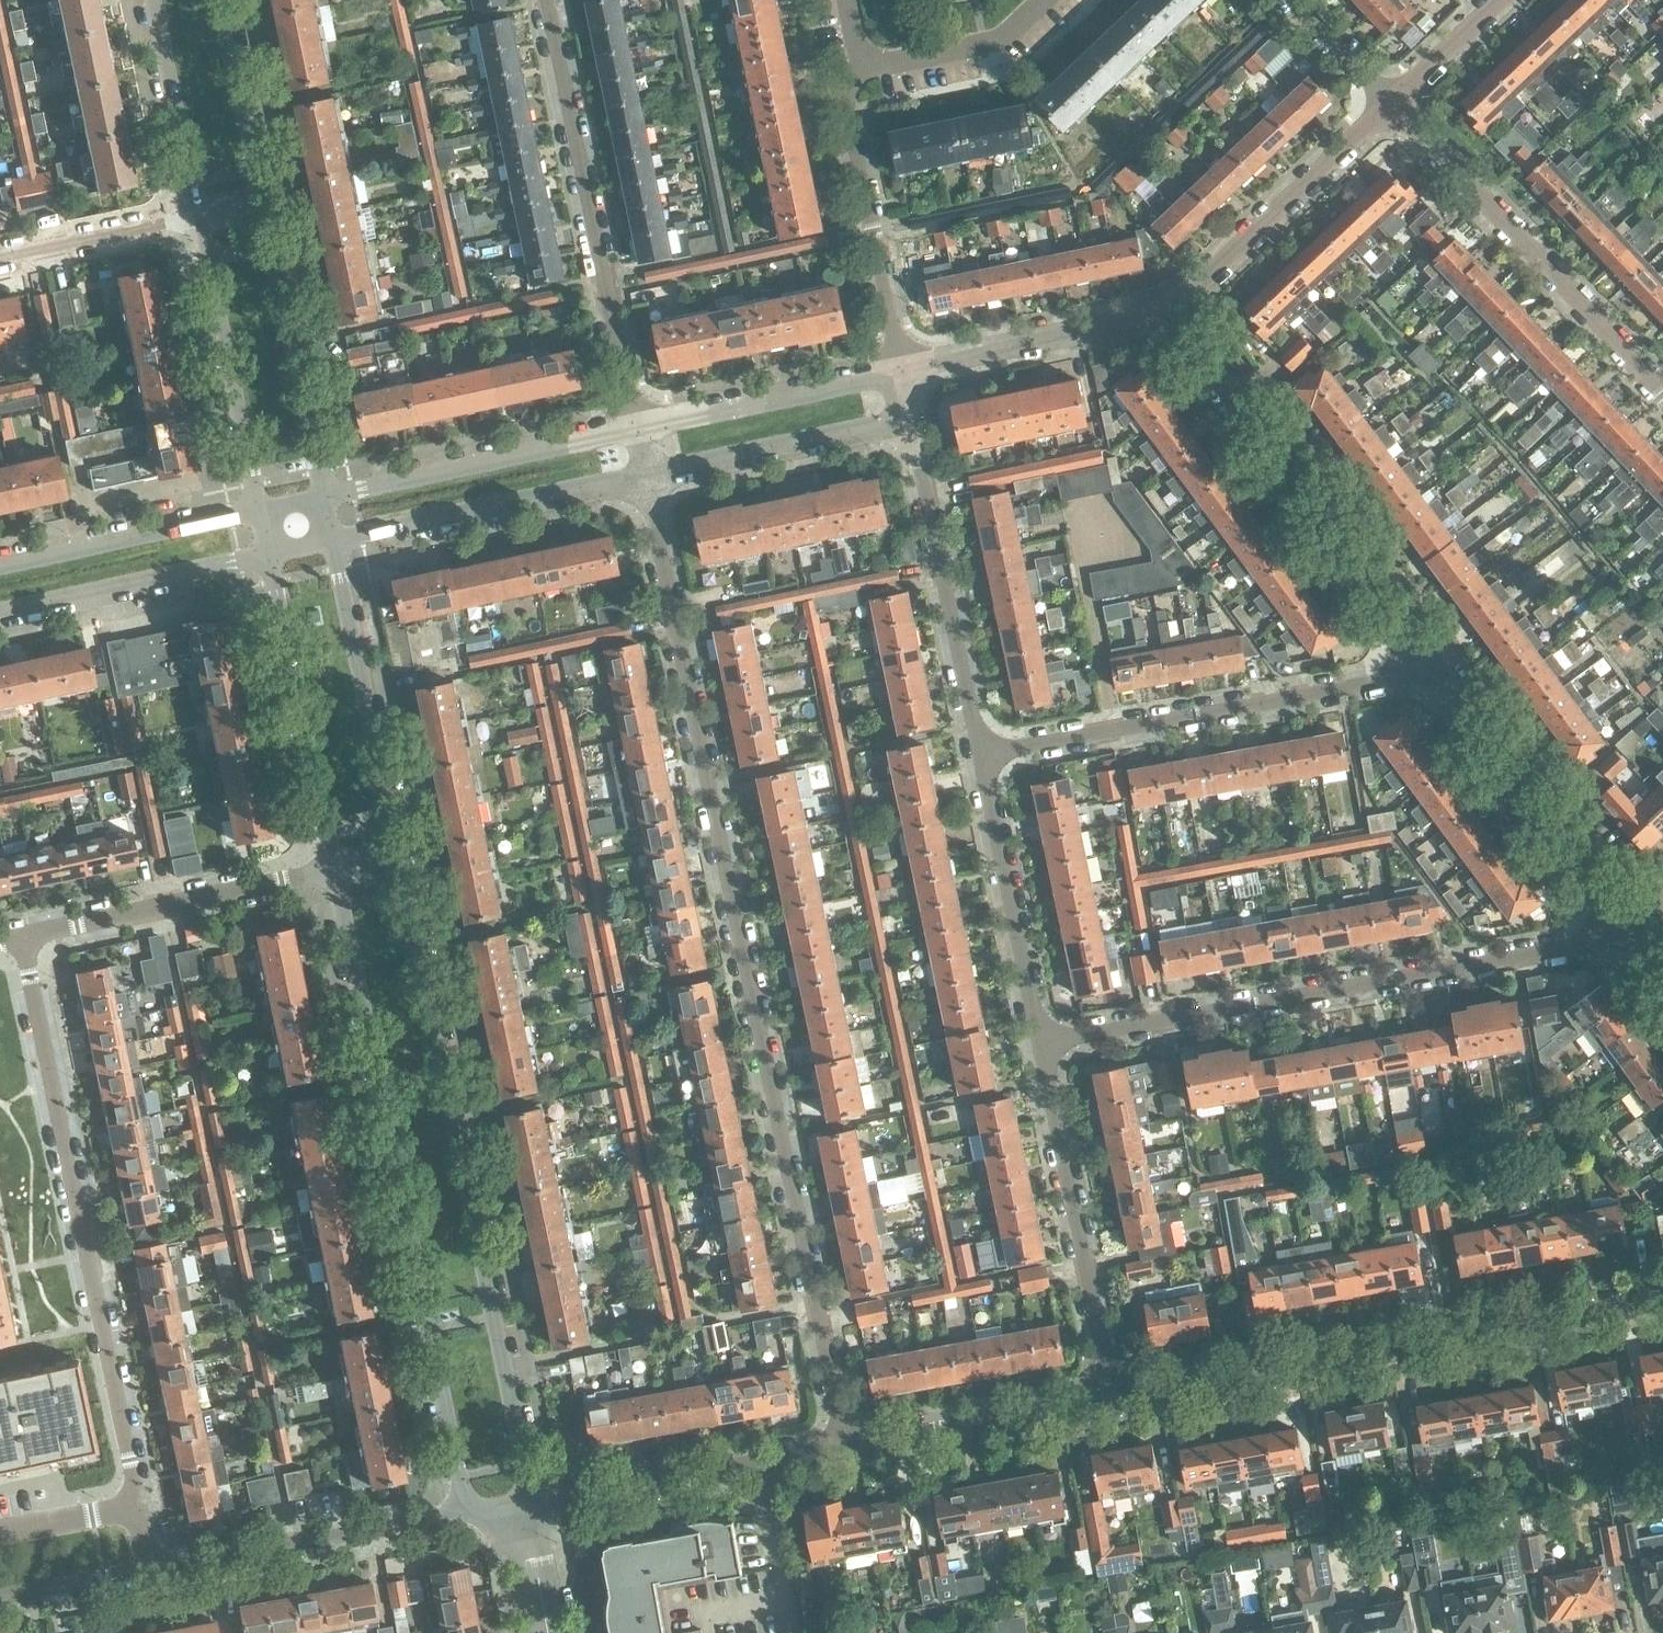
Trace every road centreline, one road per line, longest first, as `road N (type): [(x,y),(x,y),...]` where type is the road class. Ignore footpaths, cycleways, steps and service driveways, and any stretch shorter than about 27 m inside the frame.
road 1 (residential): [(845,1448),(645,477)]
road 2 (tertiary): [(527,1524),(533,1504),(526,1452),(400,855)]
road 3 (tertiary): [(334,869),(467,1509)]
road 4 (residential): [(1040,1043),(1634,932)]
road 5 (unclassified): [(138,1505),(20,937)]
road 6 (residential): [(1114,1400),(1662,1299)]
road 7 (residential): [(980,755),(1396,677),(1430,655)]
road 8 (residential): [(635,429),(549,0)]
road 9 (residential): [(1430,655),(1171,308)]
road 10 (residential): [(1662,393),(1391,103)]
road 11 (residential): [(1114,1400),(1040,1043)]
road 12 (residential): [(1634,932),(1430,655)]
road 13 (residential): [(980,755),(910,421)]
road 14 (residential): [(527,1524),(692,1475),(845,1448)]
road 15 (unclassified): [(150,1568),(467,1509)]
road 16 (tertiary): [(400,855),(335,540)]
road 17 (unclassified): [(20,937),(334,869)]
road 18 (tertiary): [(265,557),(334,869)]
road 19 (unclassified): [(635,429),(325,497)]
road 20 (unclassified): [(335,540),(645,477)]
road 21 (residential): [(901,372),(848,99),(863,66)]
road 22 (residential): [(1171,308),(1391,103)]
road 23 (tertiary): [(325,497),(264,203)]
road 24 (tertiary): [(197,219),(258,513)]
road 25 (residential): [(1040,1043),(980,755)]
road 26 (unclassified): [(901,372),(1171,308)]
road 27 (residential): [(845,1448),(1114,1400)]
road 28 (unclassified): [(901,372),(635,429)]
road 29 (unclassified): [(0,614),(265,557)]
road 30 (unclassified): [(645,477),(910,421)]
road 31 (unclassified): [(258,513),(0,568)]
road 32 (tertiary): [(152,0),(197,219)]
road 33 (tertiary): [(264,203),(222,0)]
road 34 (residential): [(0,260),(197,219)]
road 35 (residential): [(863,66),(986,44),(1043,0)]
road 36 (unclassified): [(0,1596),(150,1568)]
road 37 (residential): [(1391,103),(1499,0)]
road 38 (residential): [(1391,103),(1295,0)]
road 39 (unclassified): [(0,1531),(138,1505)]

